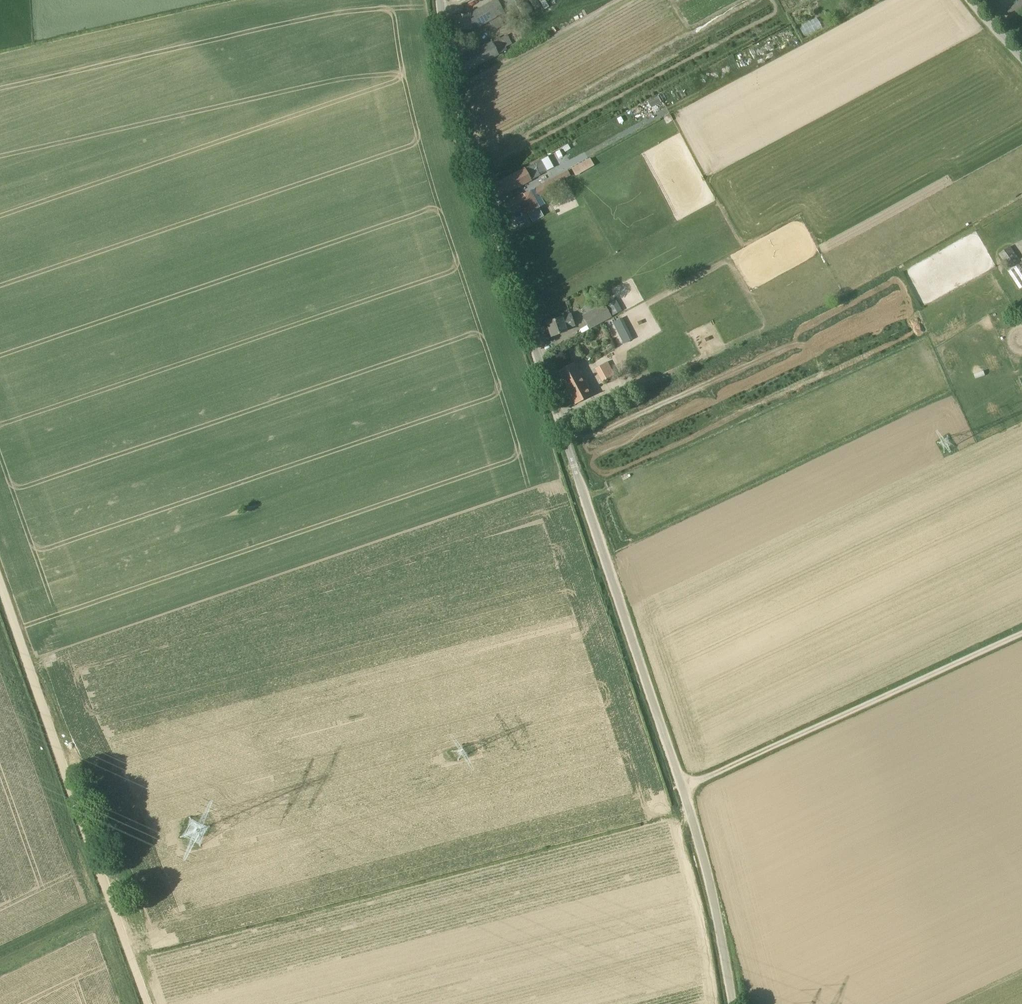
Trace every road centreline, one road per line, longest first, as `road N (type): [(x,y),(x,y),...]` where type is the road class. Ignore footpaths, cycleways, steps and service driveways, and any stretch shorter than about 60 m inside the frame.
road 1 (unclassified): [(732,1003),(698,838),(484,195),(440,0)]
road 2 (track): [(0,579),(150,1003)]
road 3 (track): [(1021,632),(682,789)]
road 4 (track): [(0,958),(113,901)]

